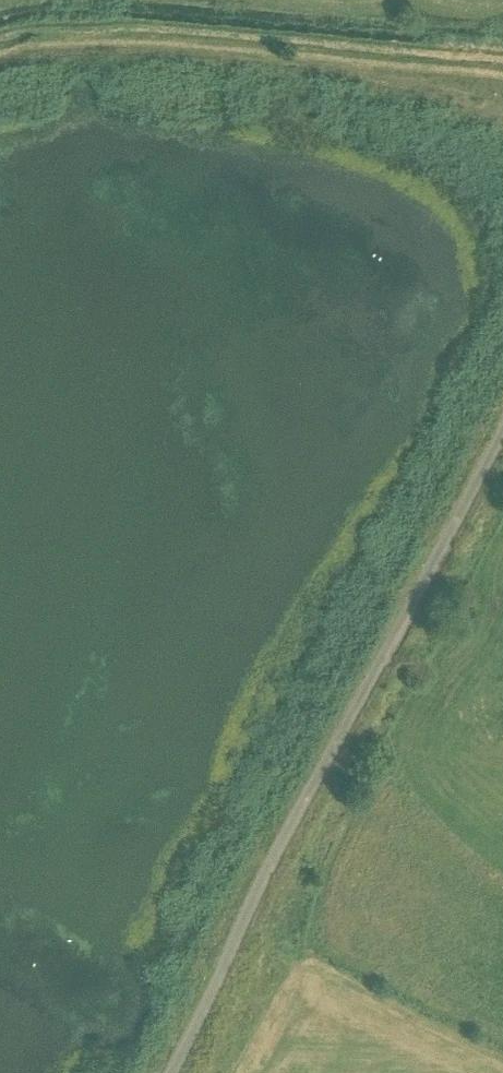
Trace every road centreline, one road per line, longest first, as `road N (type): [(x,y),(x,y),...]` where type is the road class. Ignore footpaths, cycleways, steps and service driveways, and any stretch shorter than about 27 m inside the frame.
road 1 (track): [(174,1072),(289,832),(502,427)]
road 2 (track): [(502,109),(354,69),(196,50),(67,50),(0,59)]

